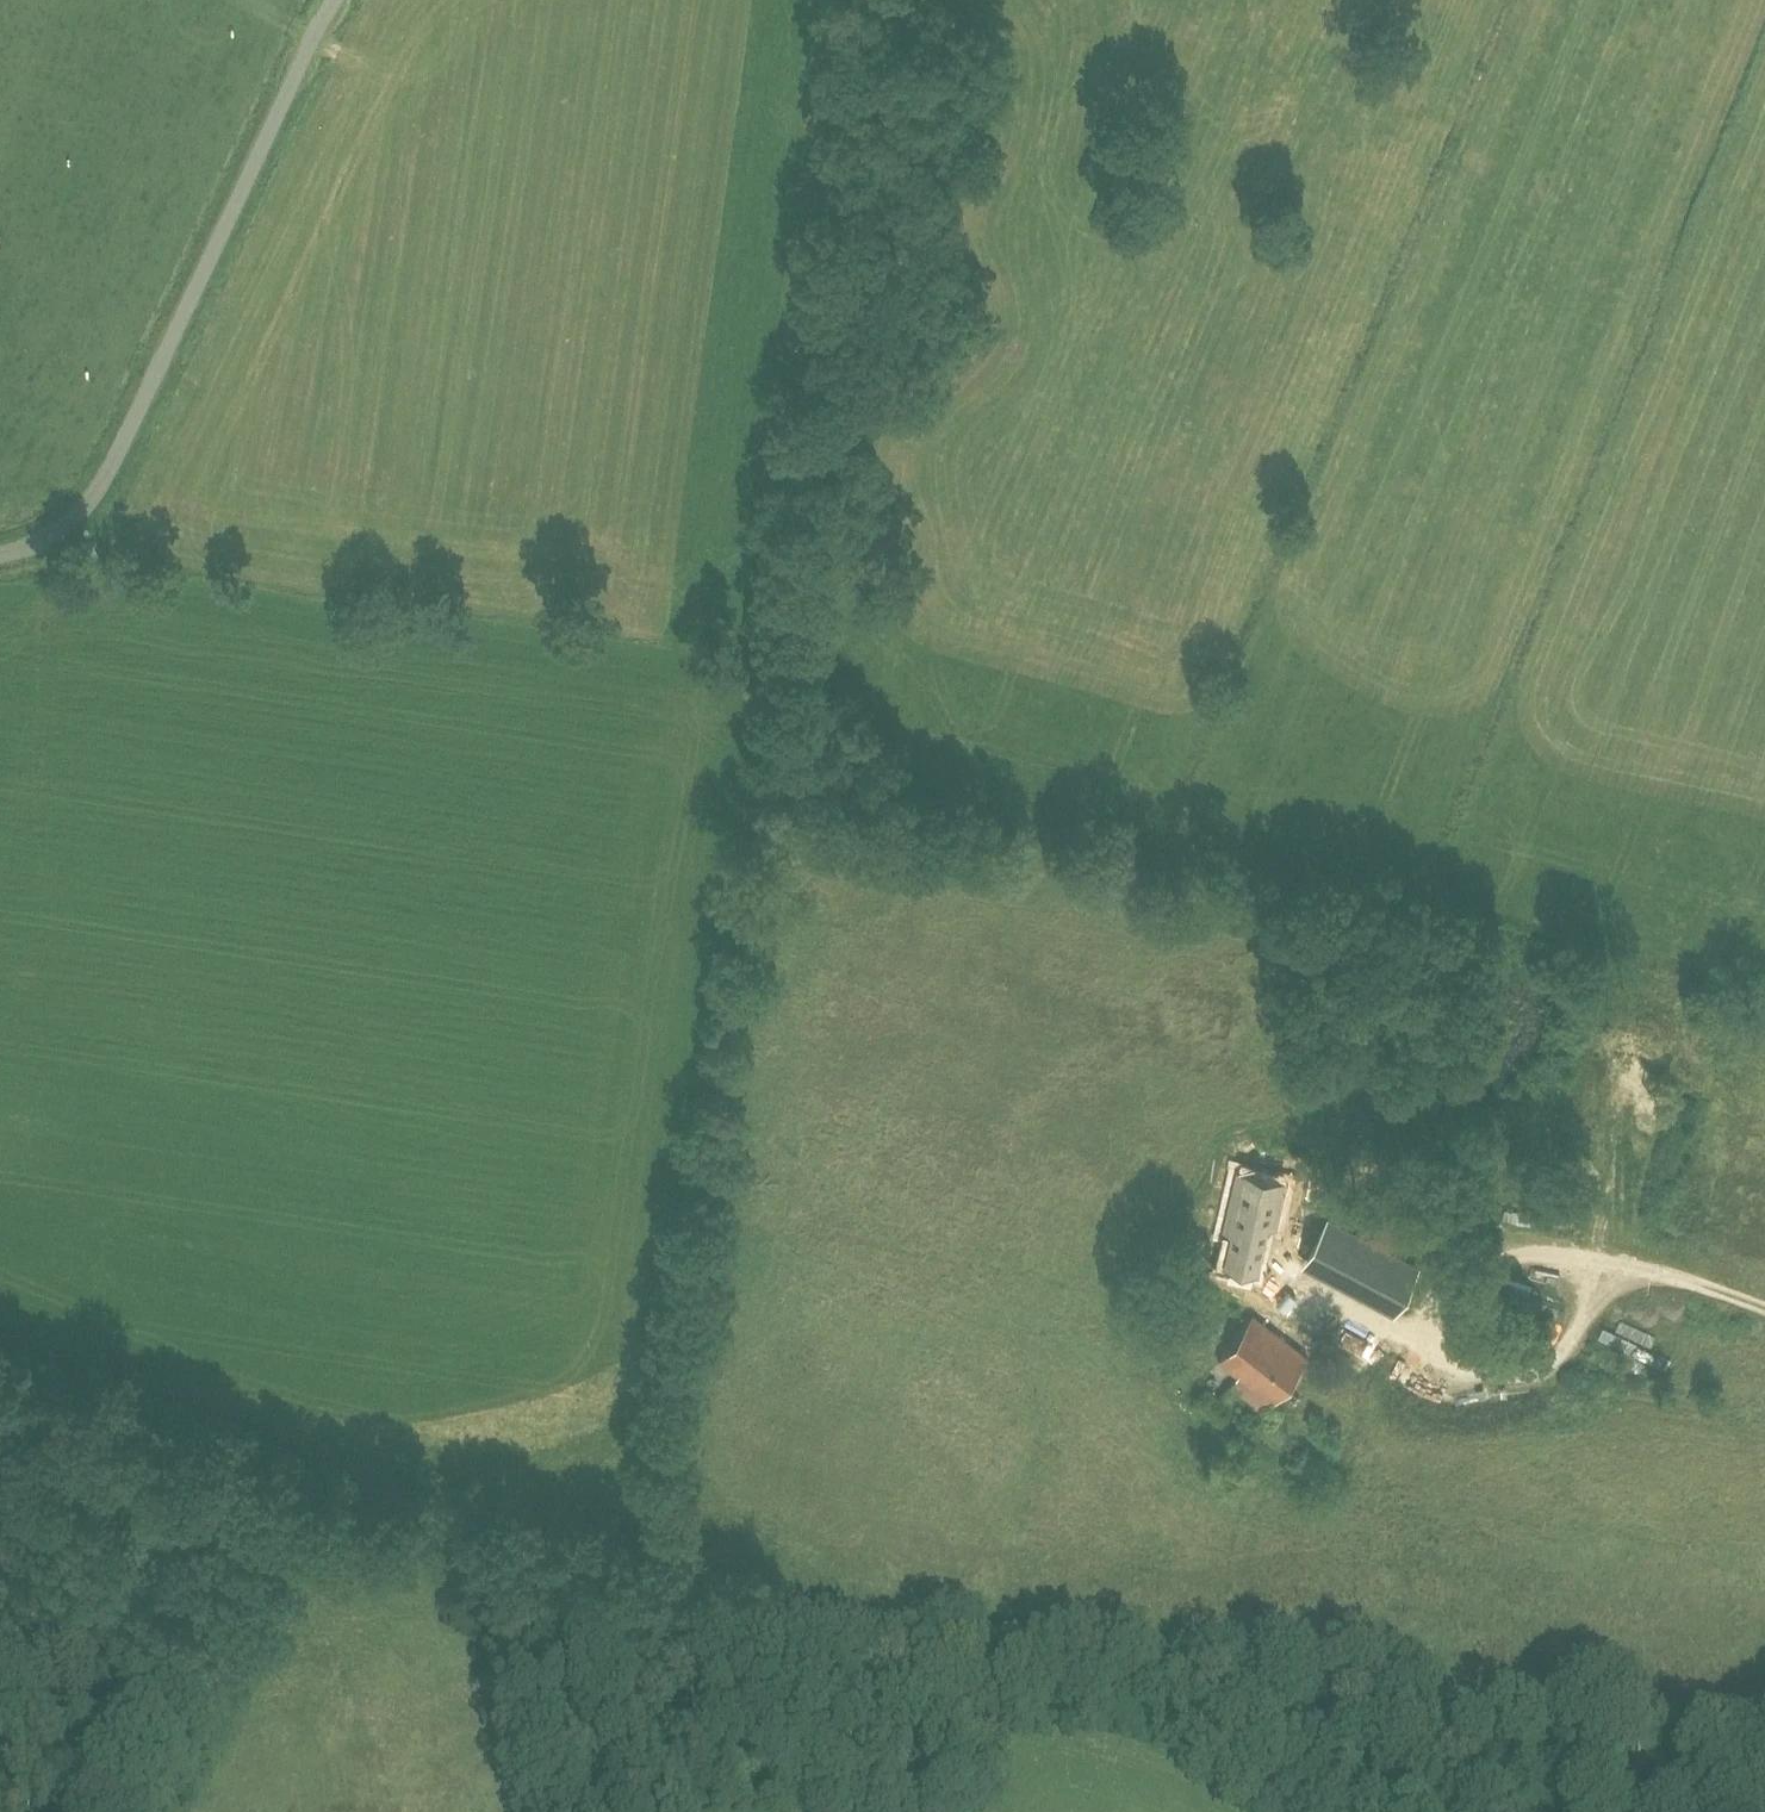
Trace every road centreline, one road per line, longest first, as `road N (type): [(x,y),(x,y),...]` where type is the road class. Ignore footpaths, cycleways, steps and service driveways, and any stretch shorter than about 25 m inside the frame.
road 1 (unclassified): [(332,0),(92,494),(47,541),(0,554)]

